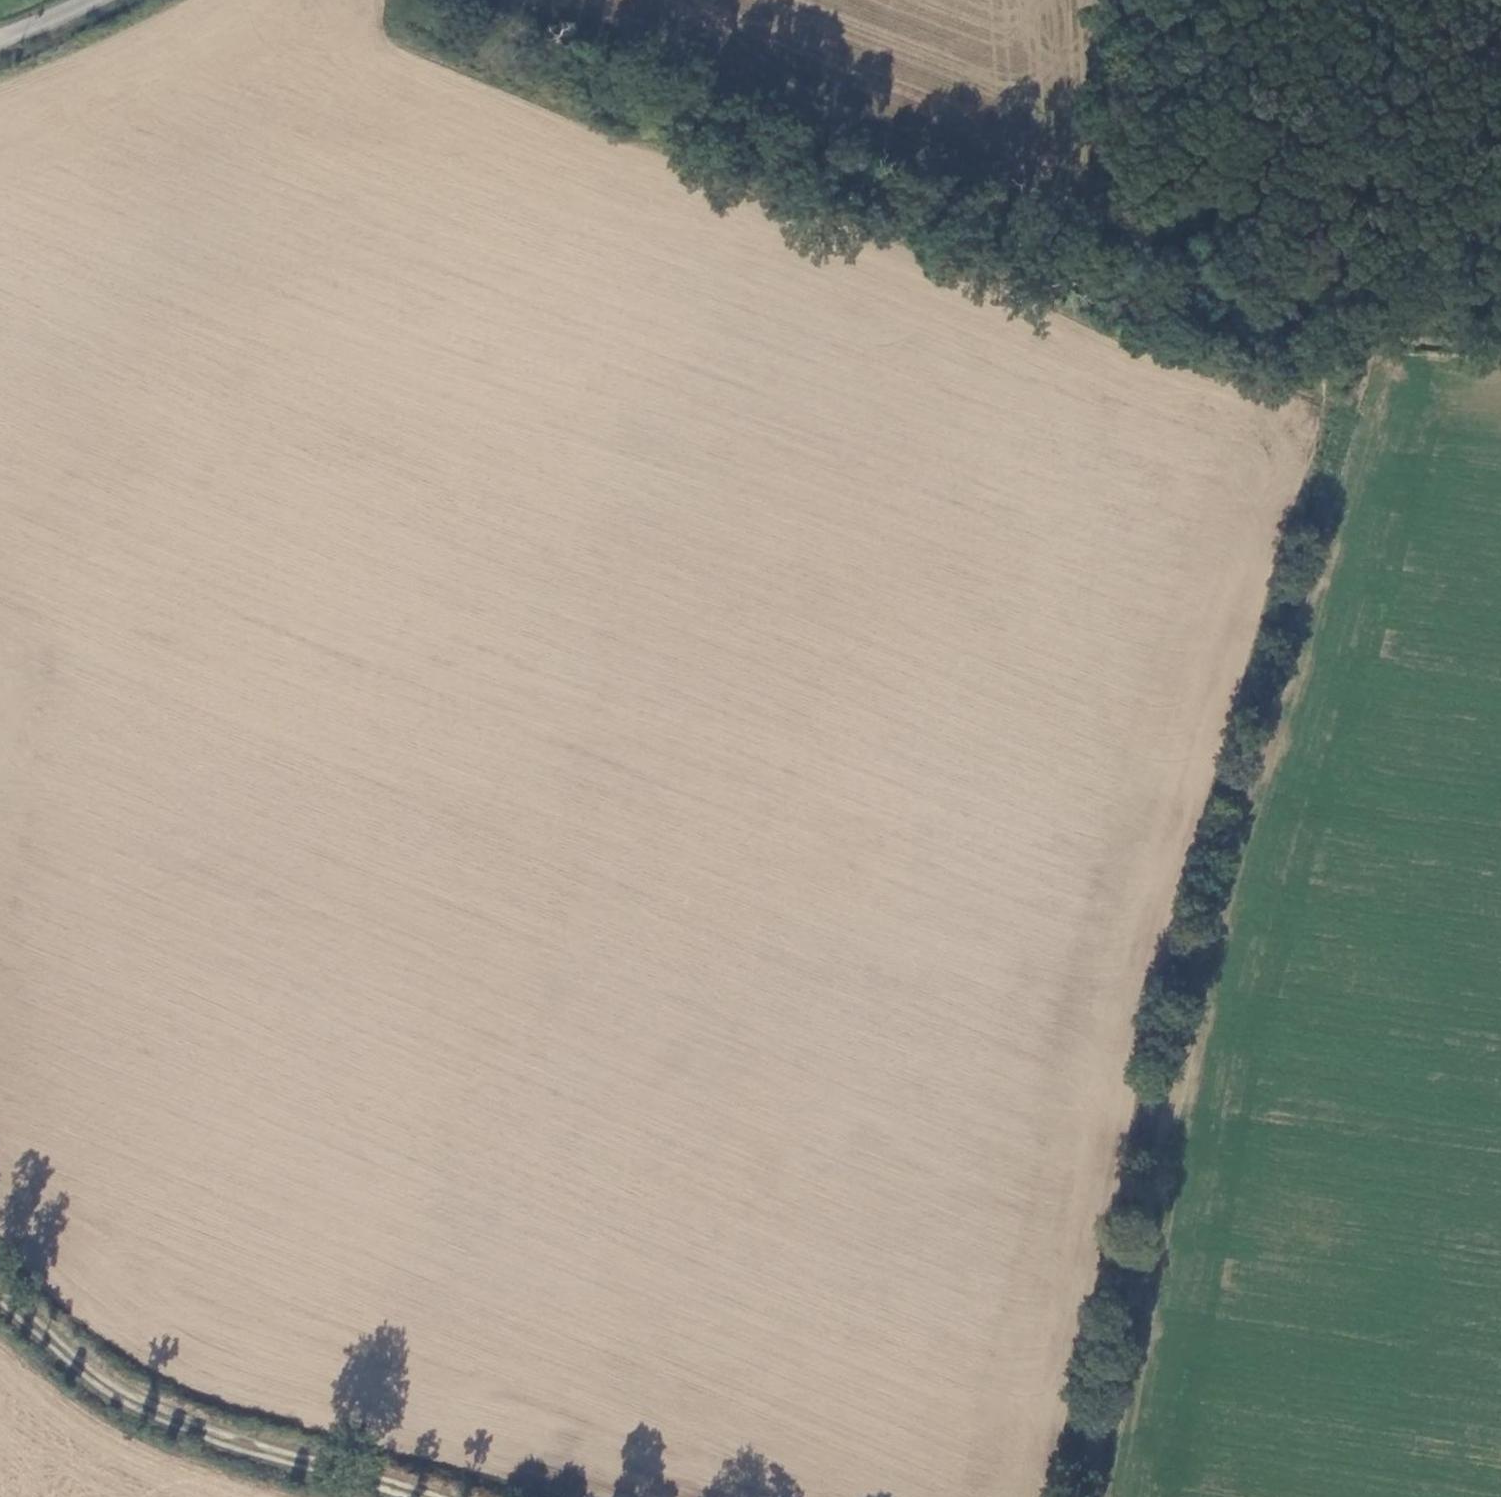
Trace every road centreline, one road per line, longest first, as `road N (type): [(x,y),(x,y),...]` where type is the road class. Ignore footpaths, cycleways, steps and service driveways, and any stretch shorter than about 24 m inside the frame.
road 1 (track): [(412,1496),(244,1444),(111,1385),(0,1296)]

